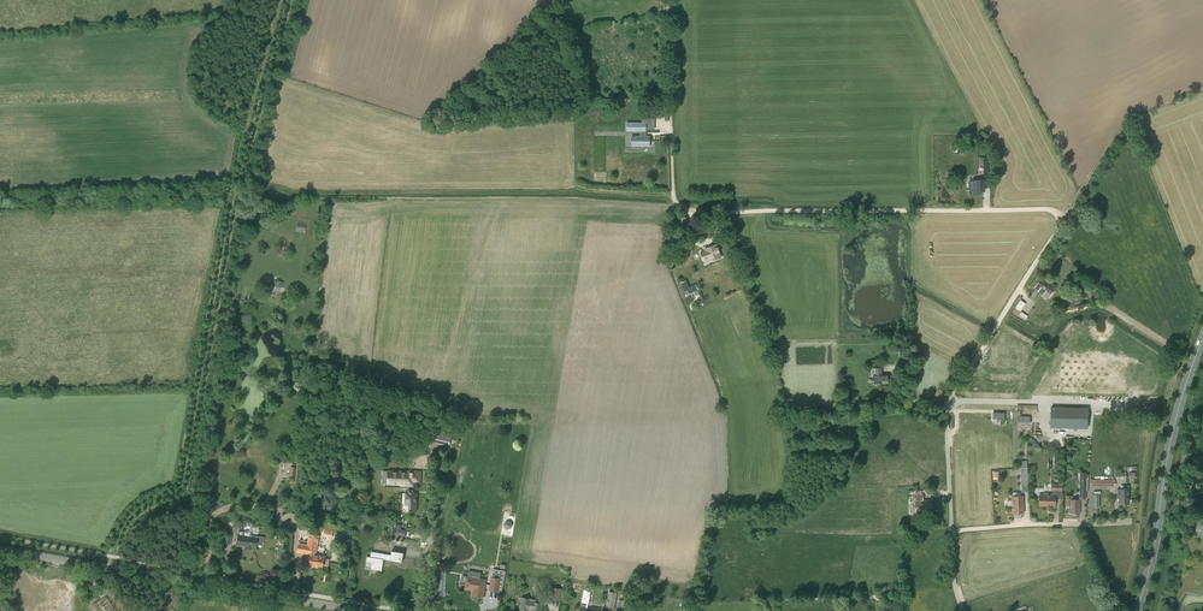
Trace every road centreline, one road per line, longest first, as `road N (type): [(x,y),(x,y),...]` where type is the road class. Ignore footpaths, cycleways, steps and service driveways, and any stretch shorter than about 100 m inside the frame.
road 1 (track): [(976,355),(1063,223),(1061,213),(678,206),(669,18)]
road 2 (track): [(112,556),(134,512),(179,493),(234,194),(287,0)]
road 3 (secondary): [(0,549),(354,610)]
road 4 (primary): [(1136,610),(1174,431),(1202,337)]
road 5 (unclassified): [(963,610),(955,587),(946,410),(976,355)]
road 6 (track): [(951,533),(1131,522)]

